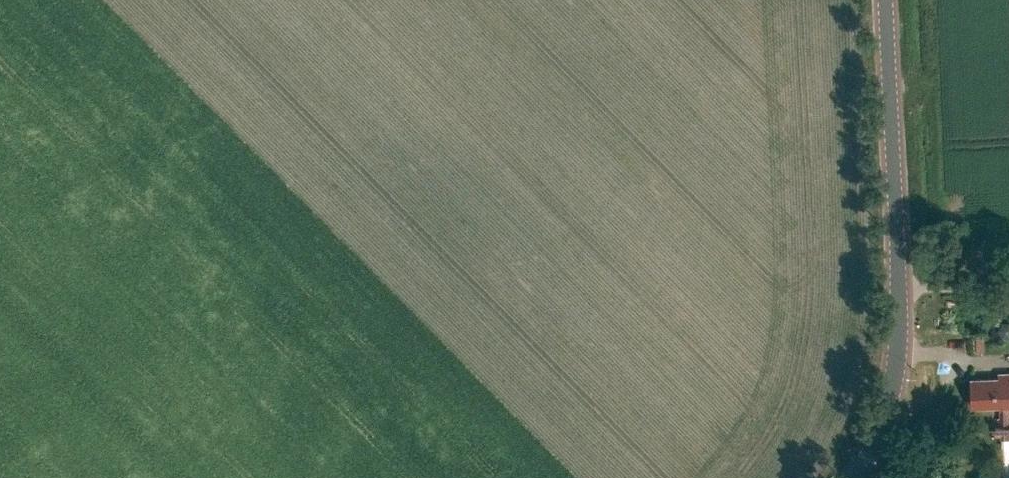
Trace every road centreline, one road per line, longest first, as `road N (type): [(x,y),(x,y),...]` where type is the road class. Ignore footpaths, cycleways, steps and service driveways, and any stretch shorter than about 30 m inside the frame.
road 1 (secondary): [(858,477),(892,414),(904,333),(885,0)]

